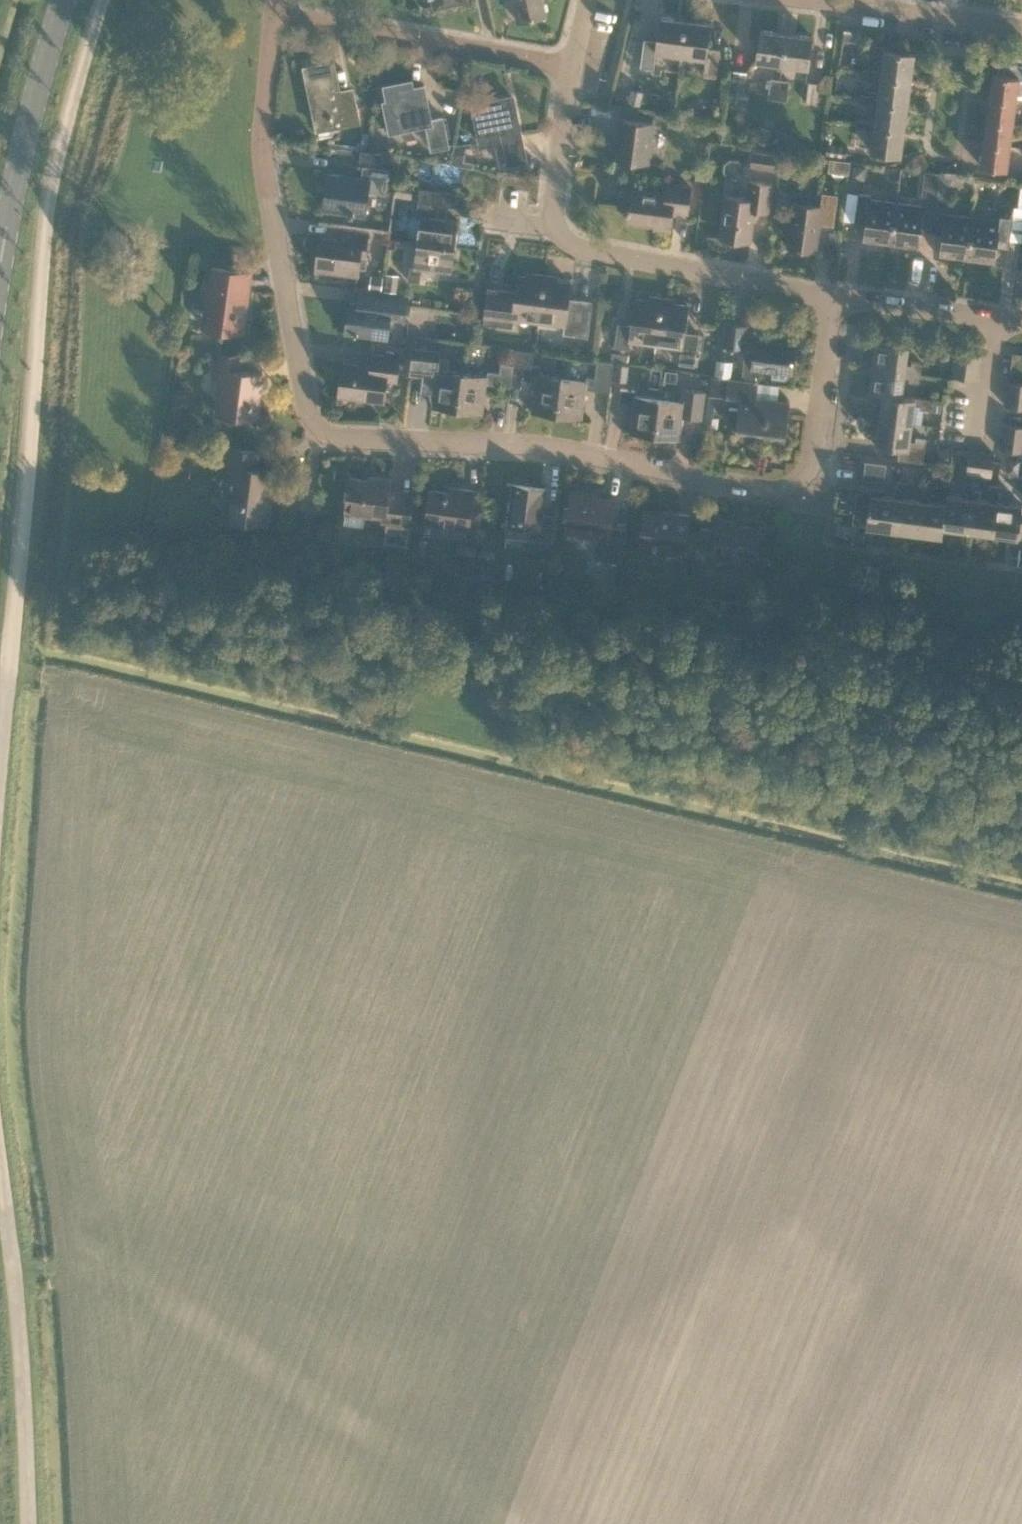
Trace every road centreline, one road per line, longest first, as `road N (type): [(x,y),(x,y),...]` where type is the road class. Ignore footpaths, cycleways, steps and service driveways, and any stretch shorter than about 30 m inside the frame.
road 1 (residential): [(833,295),(814,450),(799,484),(771,488),(548,445),(321,431),(308,408),(266,193),(275,12)]
road 2 (unclassified): [(0,757),(43,230),(101,0)]
road 3 (unclassified): [(28,1523),(0,1158)]
road 4 (residential): [(570,64),(275,12)]
road 5 (residential): [(556,228),(579,247),(833,295)]
road 6 (primary): [(0,263),(64,0)]
road 7 (residential): [(1021,29),(816,0)]
road 8 (residential): [(833,295),(999,320)]
road 9 (residential): [(556,228),(552,201),(570,64)]

